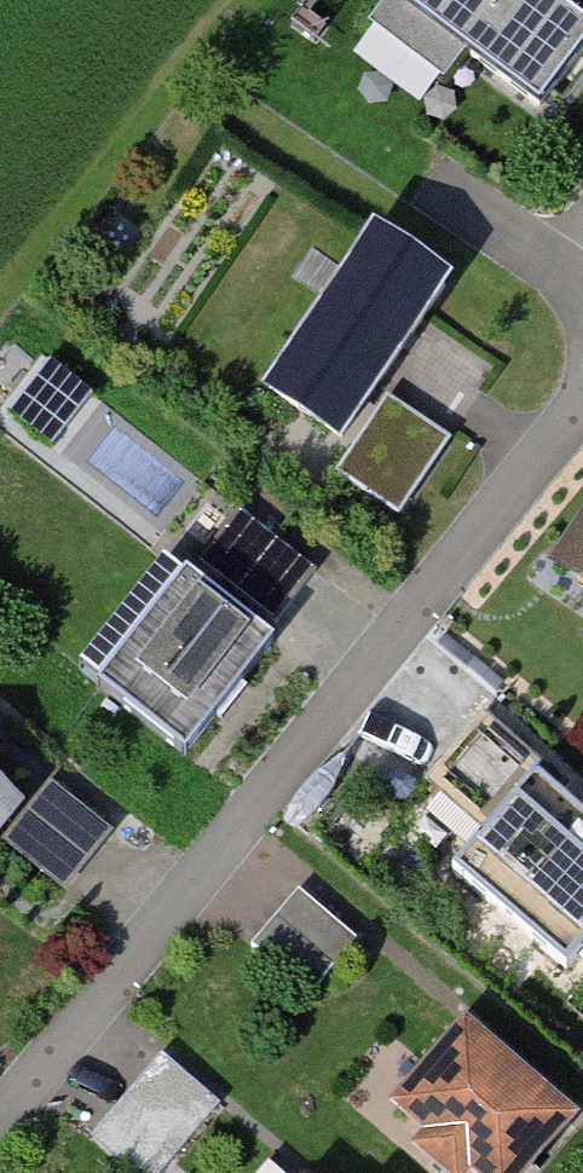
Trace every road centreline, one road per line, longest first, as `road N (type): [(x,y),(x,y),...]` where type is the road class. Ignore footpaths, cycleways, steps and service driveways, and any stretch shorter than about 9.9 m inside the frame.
road 1 (residential): [(582,402),(0,1124)]
road 2 (residential): [(442,192),(582,288)]

